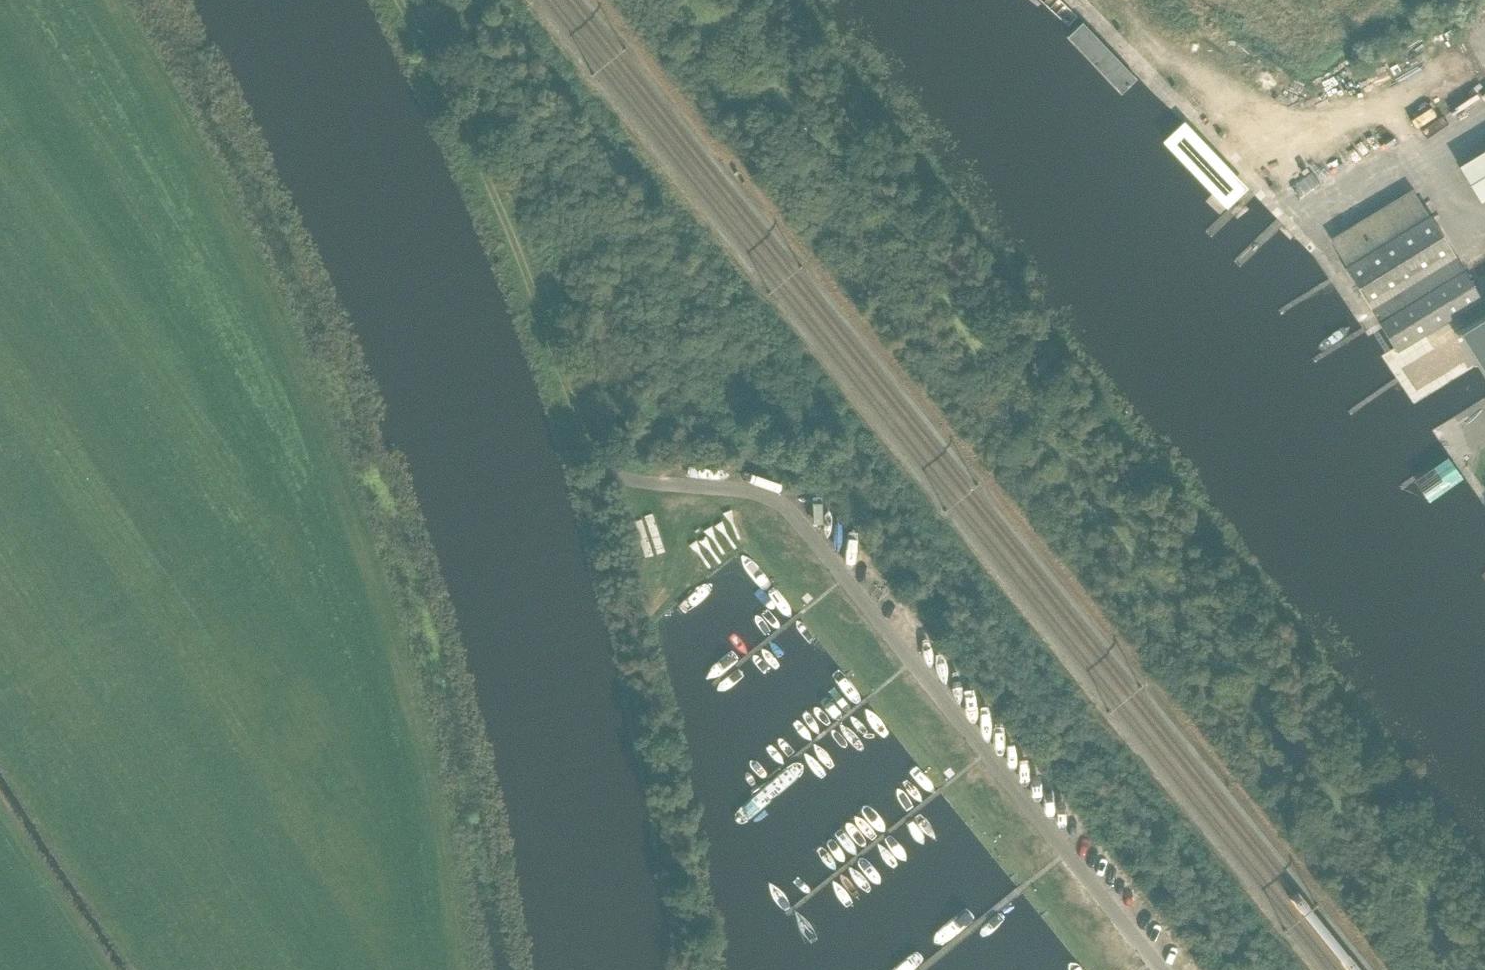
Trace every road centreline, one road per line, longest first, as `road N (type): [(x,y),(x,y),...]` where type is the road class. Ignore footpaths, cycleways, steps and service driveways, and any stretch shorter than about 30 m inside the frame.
road 1 (track): [(582,438),(497,206),(396,0)]

